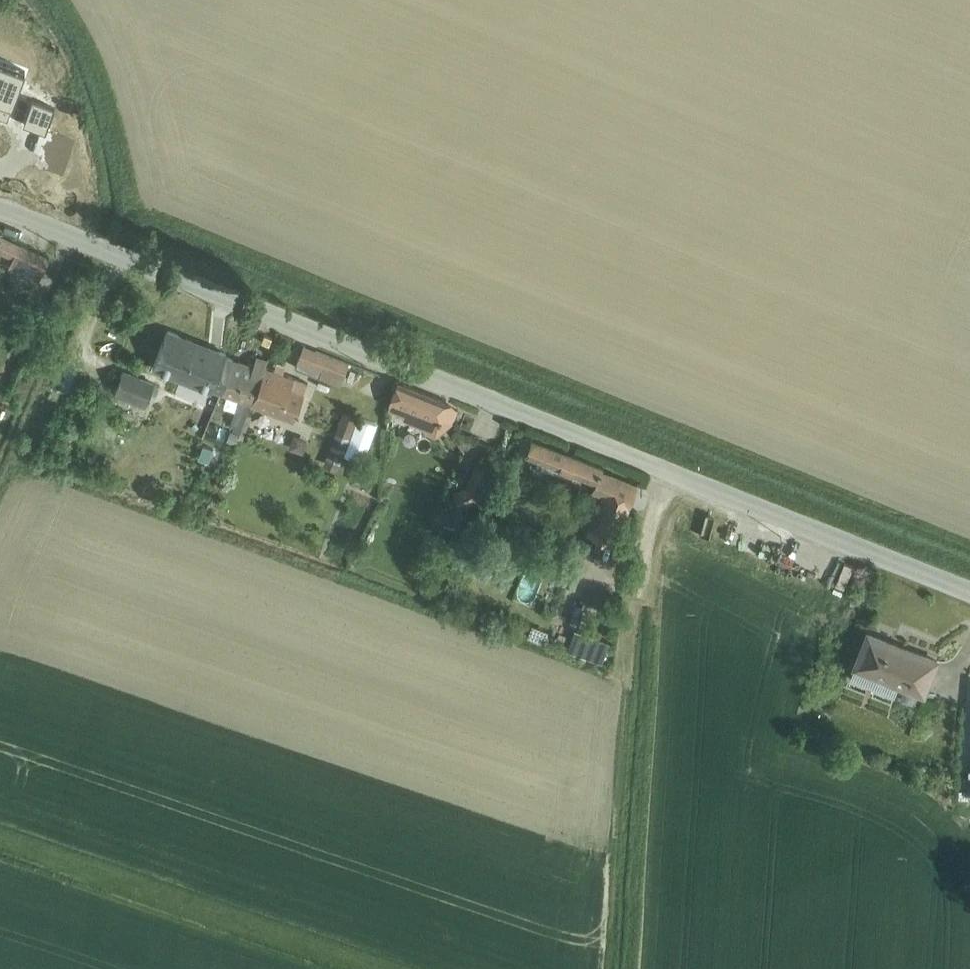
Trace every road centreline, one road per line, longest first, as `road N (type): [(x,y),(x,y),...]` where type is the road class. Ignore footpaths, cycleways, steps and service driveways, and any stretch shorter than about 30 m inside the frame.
road 1 (unclassified): [(969,592),(0,208)]
road 2 (track): [(635,589),(610,864)]

